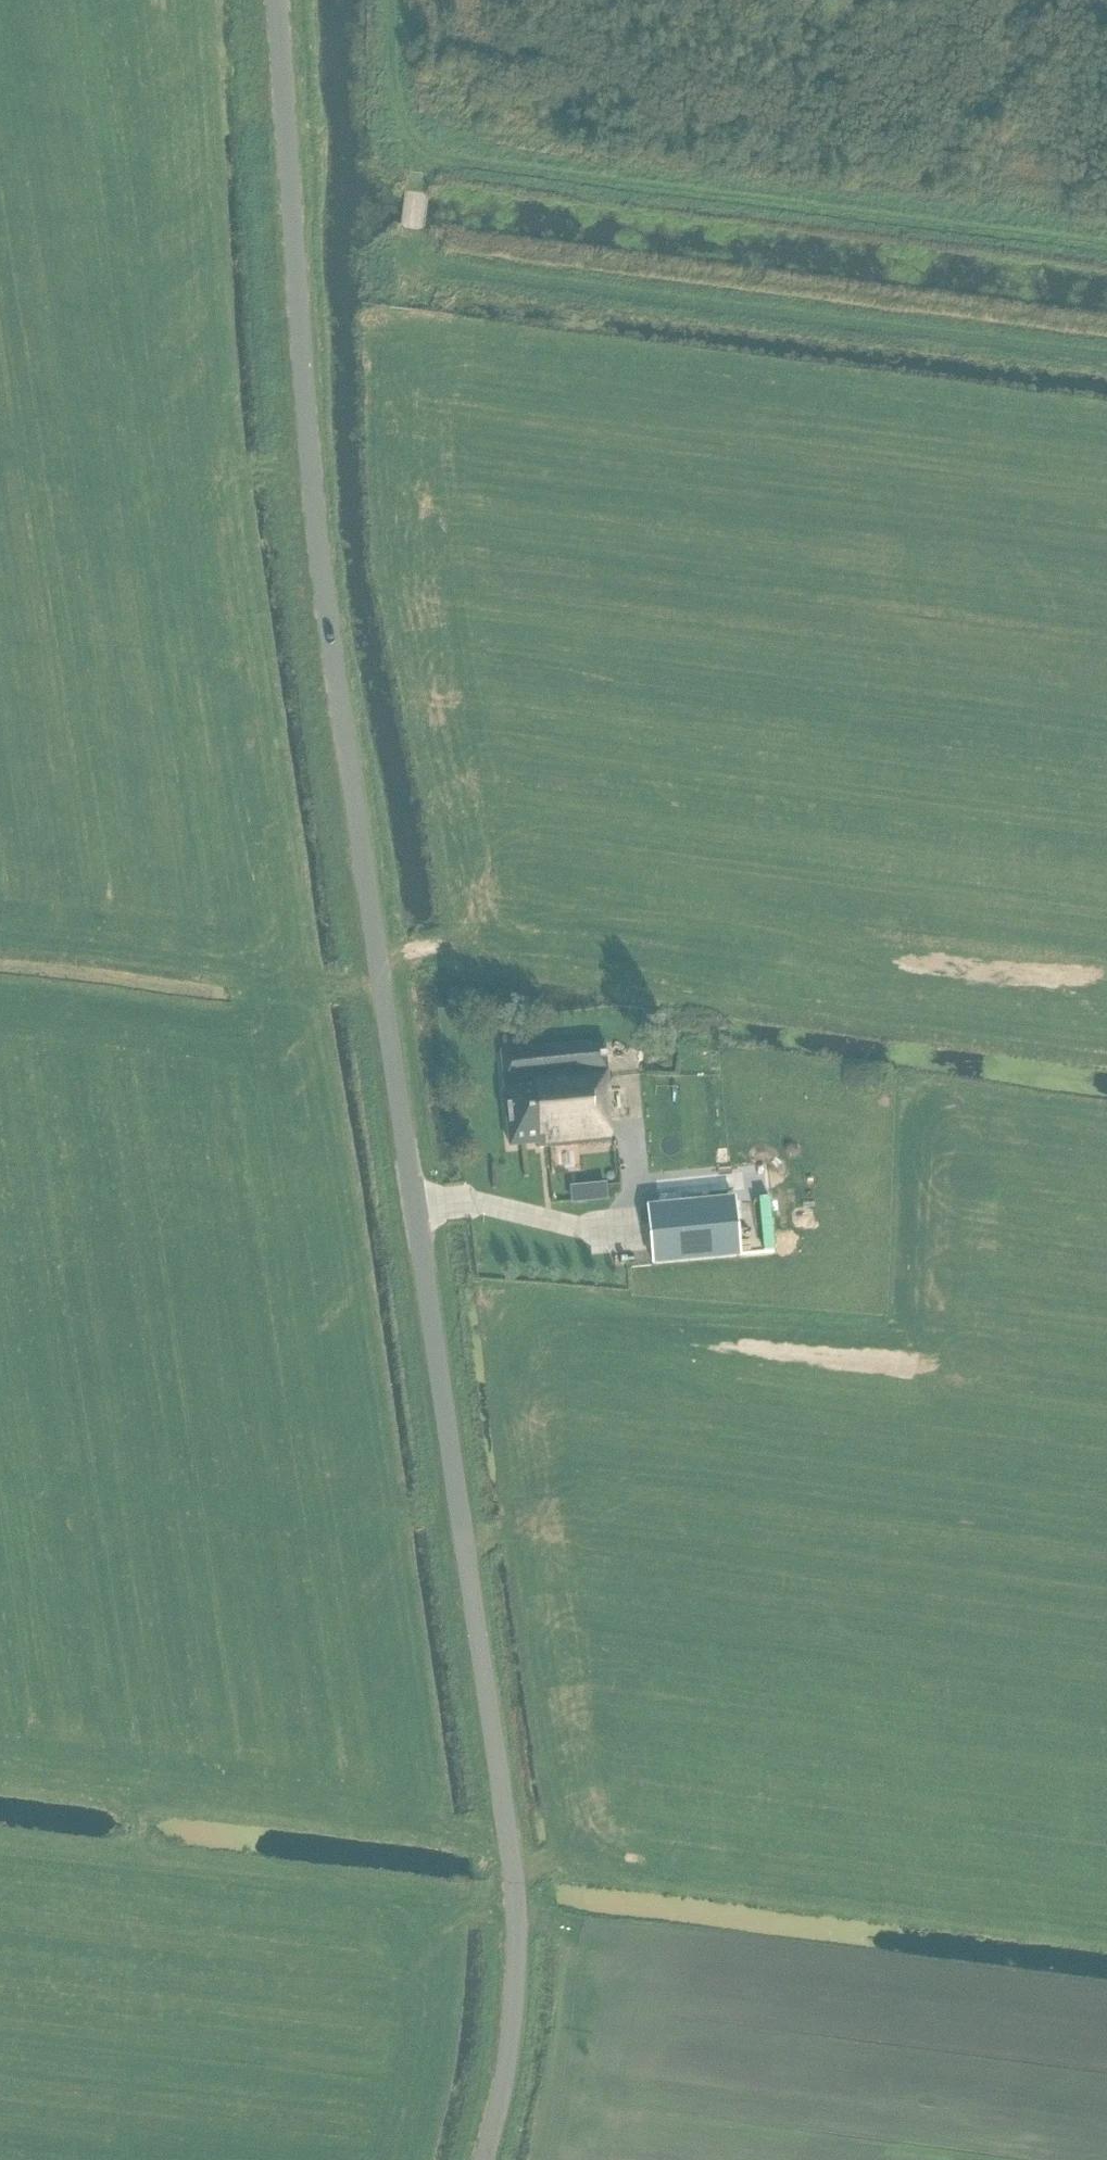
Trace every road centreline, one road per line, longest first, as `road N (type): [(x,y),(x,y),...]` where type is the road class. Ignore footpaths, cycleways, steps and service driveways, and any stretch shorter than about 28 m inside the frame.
road 1 (tertiary): [(481,2159),(505,2037),(510,1923),(301,473),(274,0)]
road 2 (track): [(396,0),(395,62),(421,155),(407,261),(1106,347)]
road 3 (track): [(1106,239),(421,155)]

